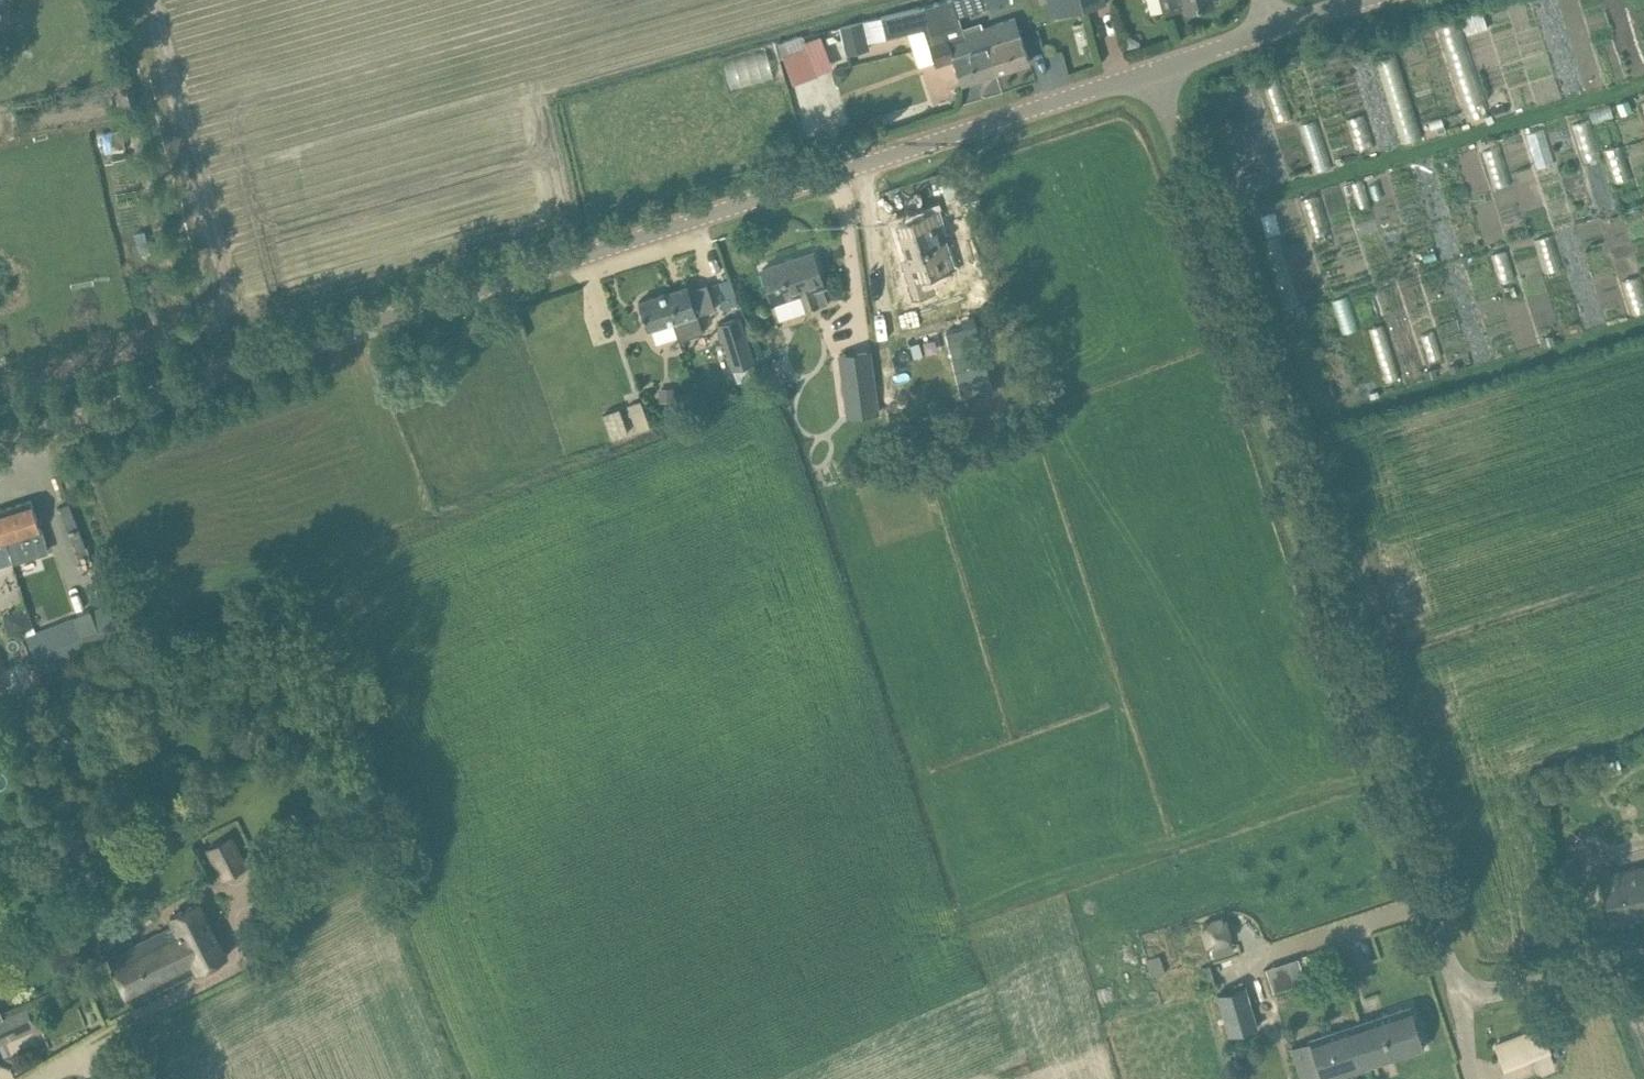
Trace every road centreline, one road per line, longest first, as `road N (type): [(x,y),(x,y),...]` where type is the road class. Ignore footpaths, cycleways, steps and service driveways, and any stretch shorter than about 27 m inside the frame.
road 1 (unclassified): [(0,446),(1154,70)]
road 2 (unclassified): [(1154,70),(1449,962),(1481,992),(1643,955)]
road 3 (unclassified): [(1154,70),(1271,29)]

